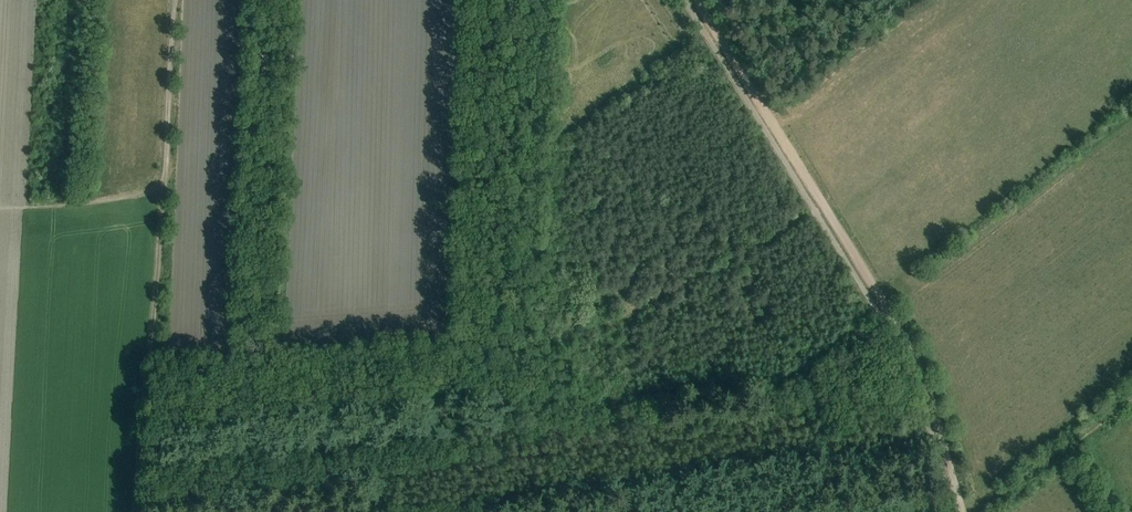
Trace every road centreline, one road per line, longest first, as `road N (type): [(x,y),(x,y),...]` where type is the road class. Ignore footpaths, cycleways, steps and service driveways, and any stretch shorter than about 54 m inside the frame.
road 1 (track): [(884,305),(698,0)]
road 2 (track): [(141,455),(165,188)]
road 3 (track): [(961,511),(926,387),(884,305)]
road 4 (track): [(175,0),(165,188)]
road 5 (track): [(0,209),(165,188)]

